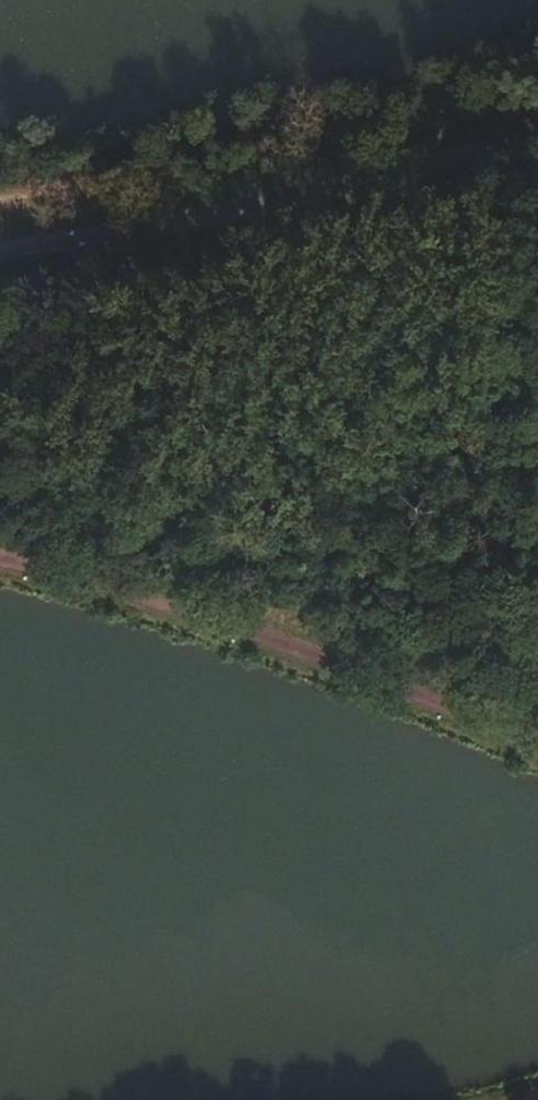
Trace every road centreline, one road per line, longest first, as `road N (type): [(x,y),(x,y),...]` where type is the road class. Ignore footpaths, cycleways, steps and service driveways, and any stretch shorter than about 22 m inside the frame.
road 1 (track): [(537,748),(487,719),(255,631),(0,558)]

